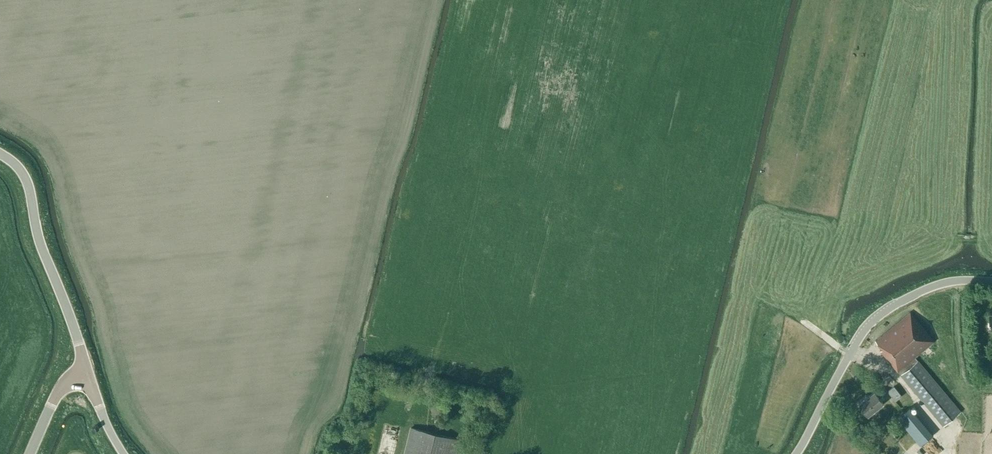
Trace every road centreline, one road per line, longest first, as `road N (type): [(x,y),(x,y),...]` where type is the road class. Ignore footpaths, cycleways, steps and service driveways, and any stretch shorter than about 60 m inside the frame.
road 1 (tertiary): [(964,280),(902,300),(861,334),(796,453)]
road 2 (tertiary): [(88,372),(26,182),(0,153)]

